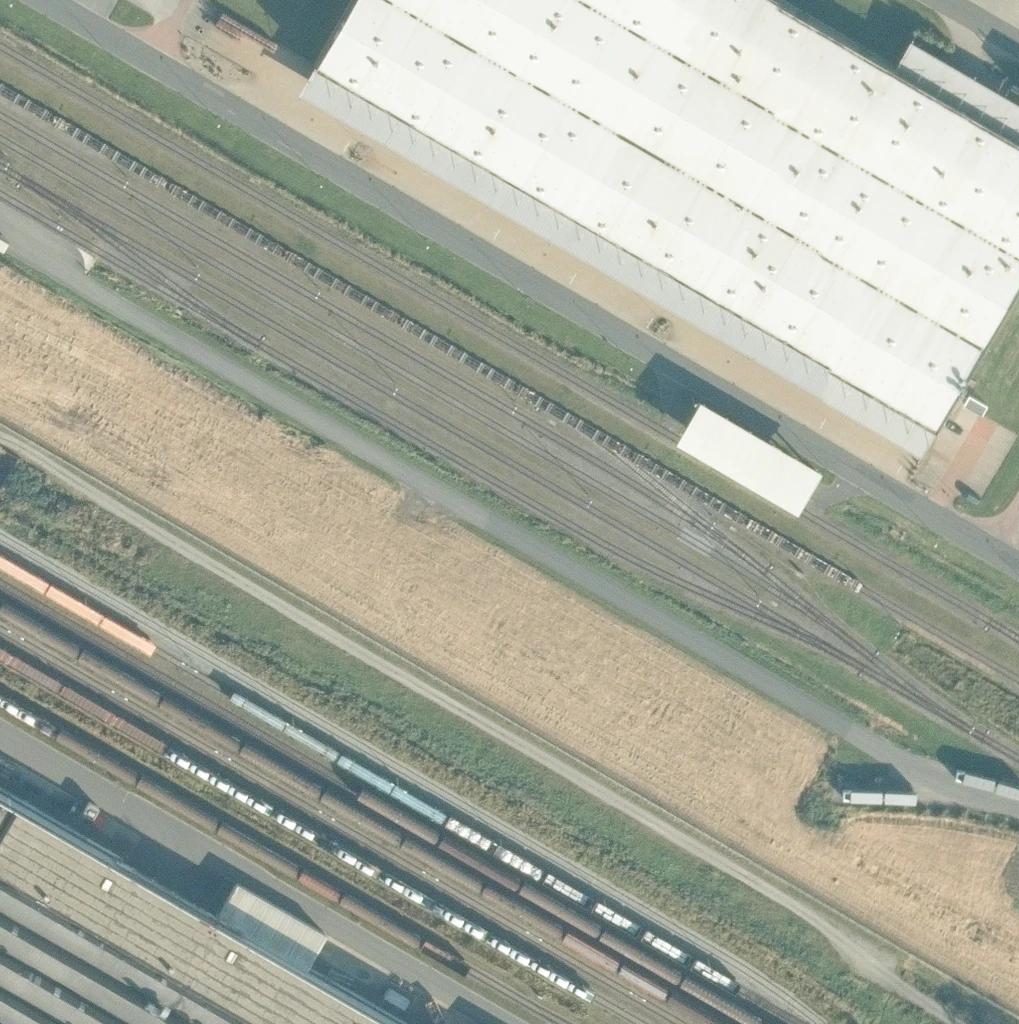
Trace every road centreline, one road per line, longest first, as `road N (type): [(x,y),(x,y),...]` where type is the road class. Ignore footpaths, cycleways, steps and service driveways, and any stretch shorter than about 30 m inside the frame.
road 1 (residential): [(46,0),(1018,566)]
road 2 (unclassified): [(0,742),(485,1023)]

